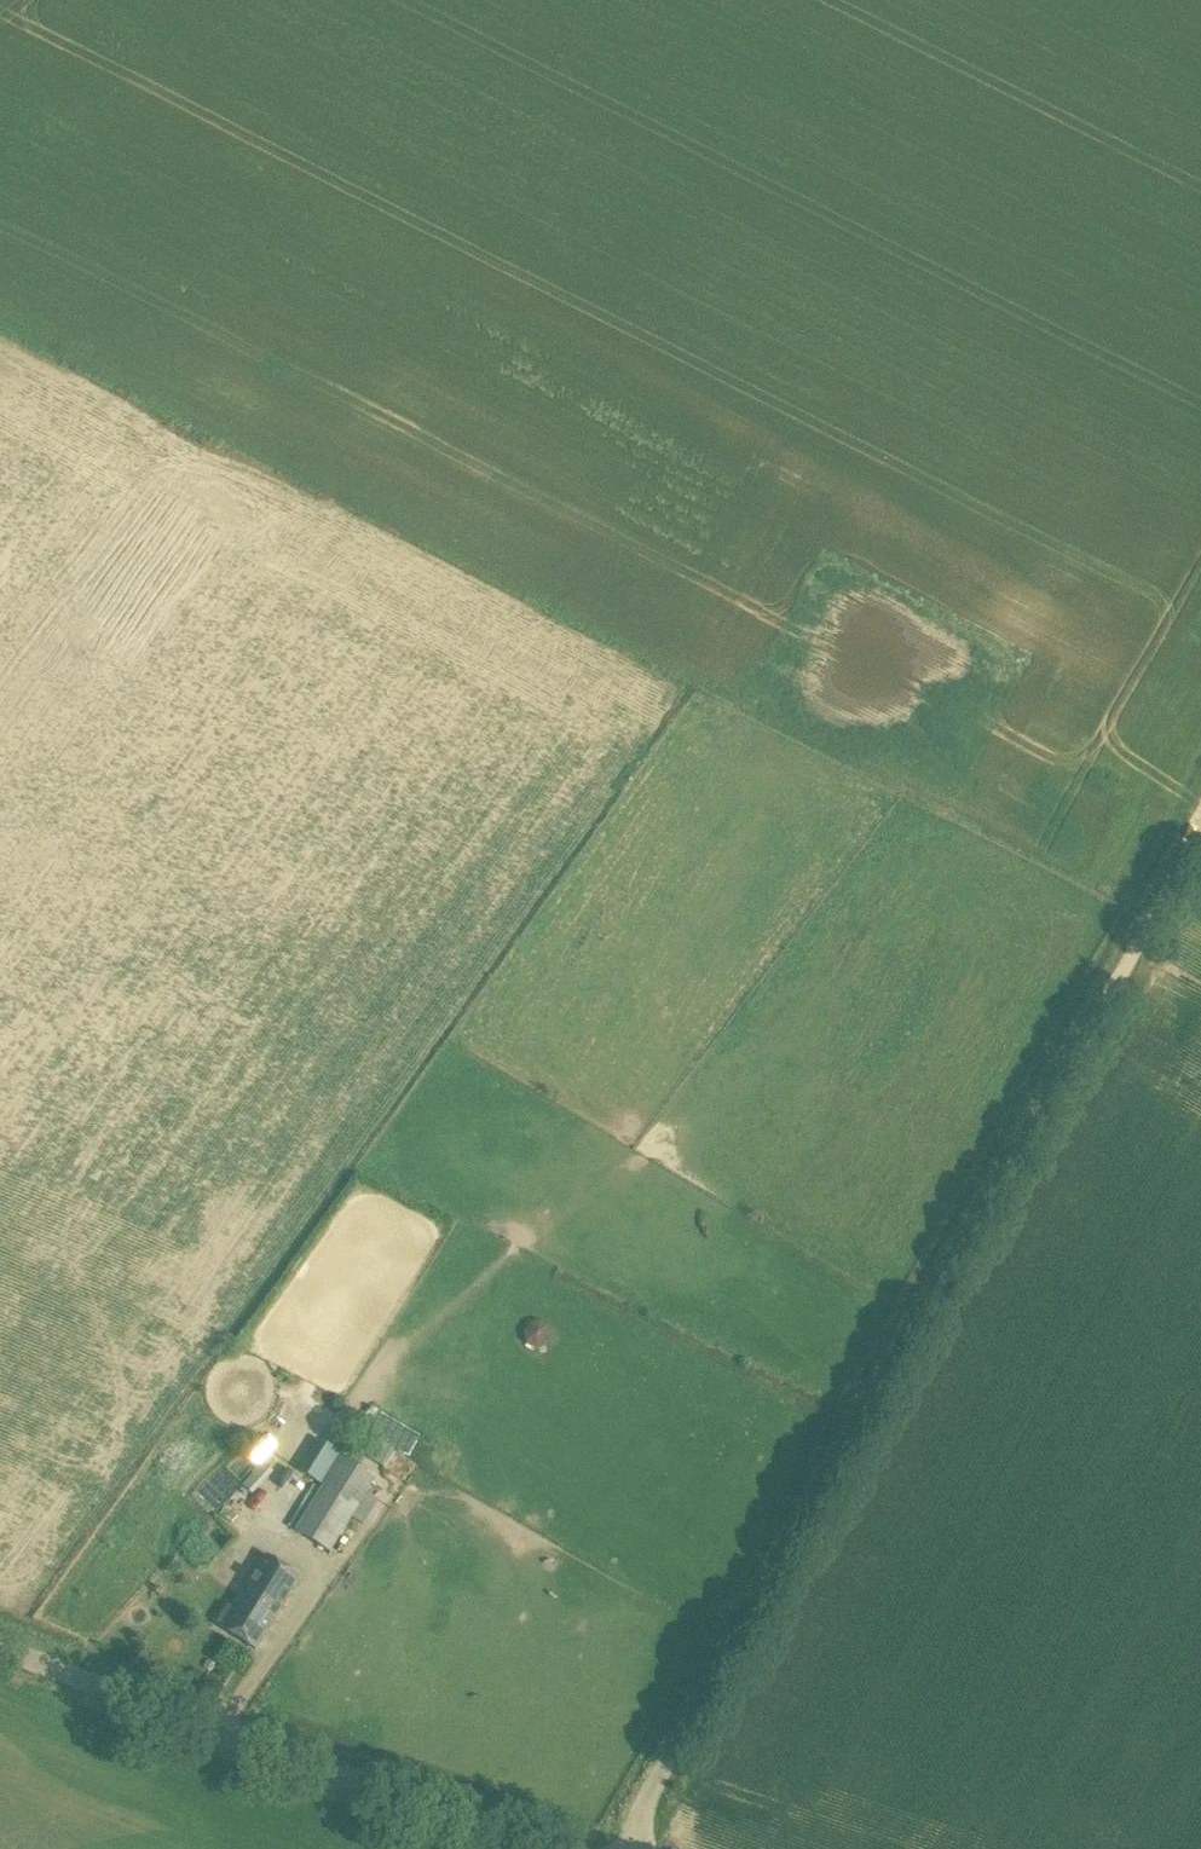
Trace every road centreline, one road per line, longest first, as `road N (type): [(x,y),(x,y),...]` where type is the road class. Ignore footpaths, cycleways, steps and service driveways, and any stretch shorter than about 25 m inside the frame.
road 1 (unclassified): [(623,1848),(1200,832)]
road 2 (tertiary): [(0,1648),(549,1848)]

